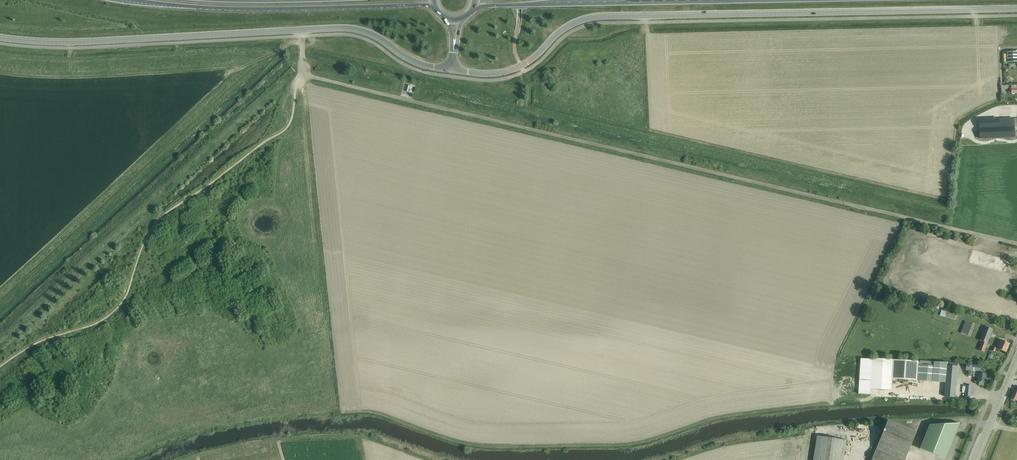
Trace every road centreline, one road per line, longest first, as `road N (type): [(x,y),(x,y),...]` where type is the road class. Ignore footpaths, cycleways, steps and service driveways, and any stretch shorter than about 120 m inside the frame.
road 1 (track): [(303,75),(1016,244)]
road 2 (secondary): [(452,70),(508,71),(570,25),(597,16),(1016,9)]
road 3 (secondary): [(0,38),(344,28),(379,37),(412,62),(452,70)]
road 4 (trunk): [(132,0),(249,9),(435,5)]
road 5 (trunk): [(474,6),(713,0)]

